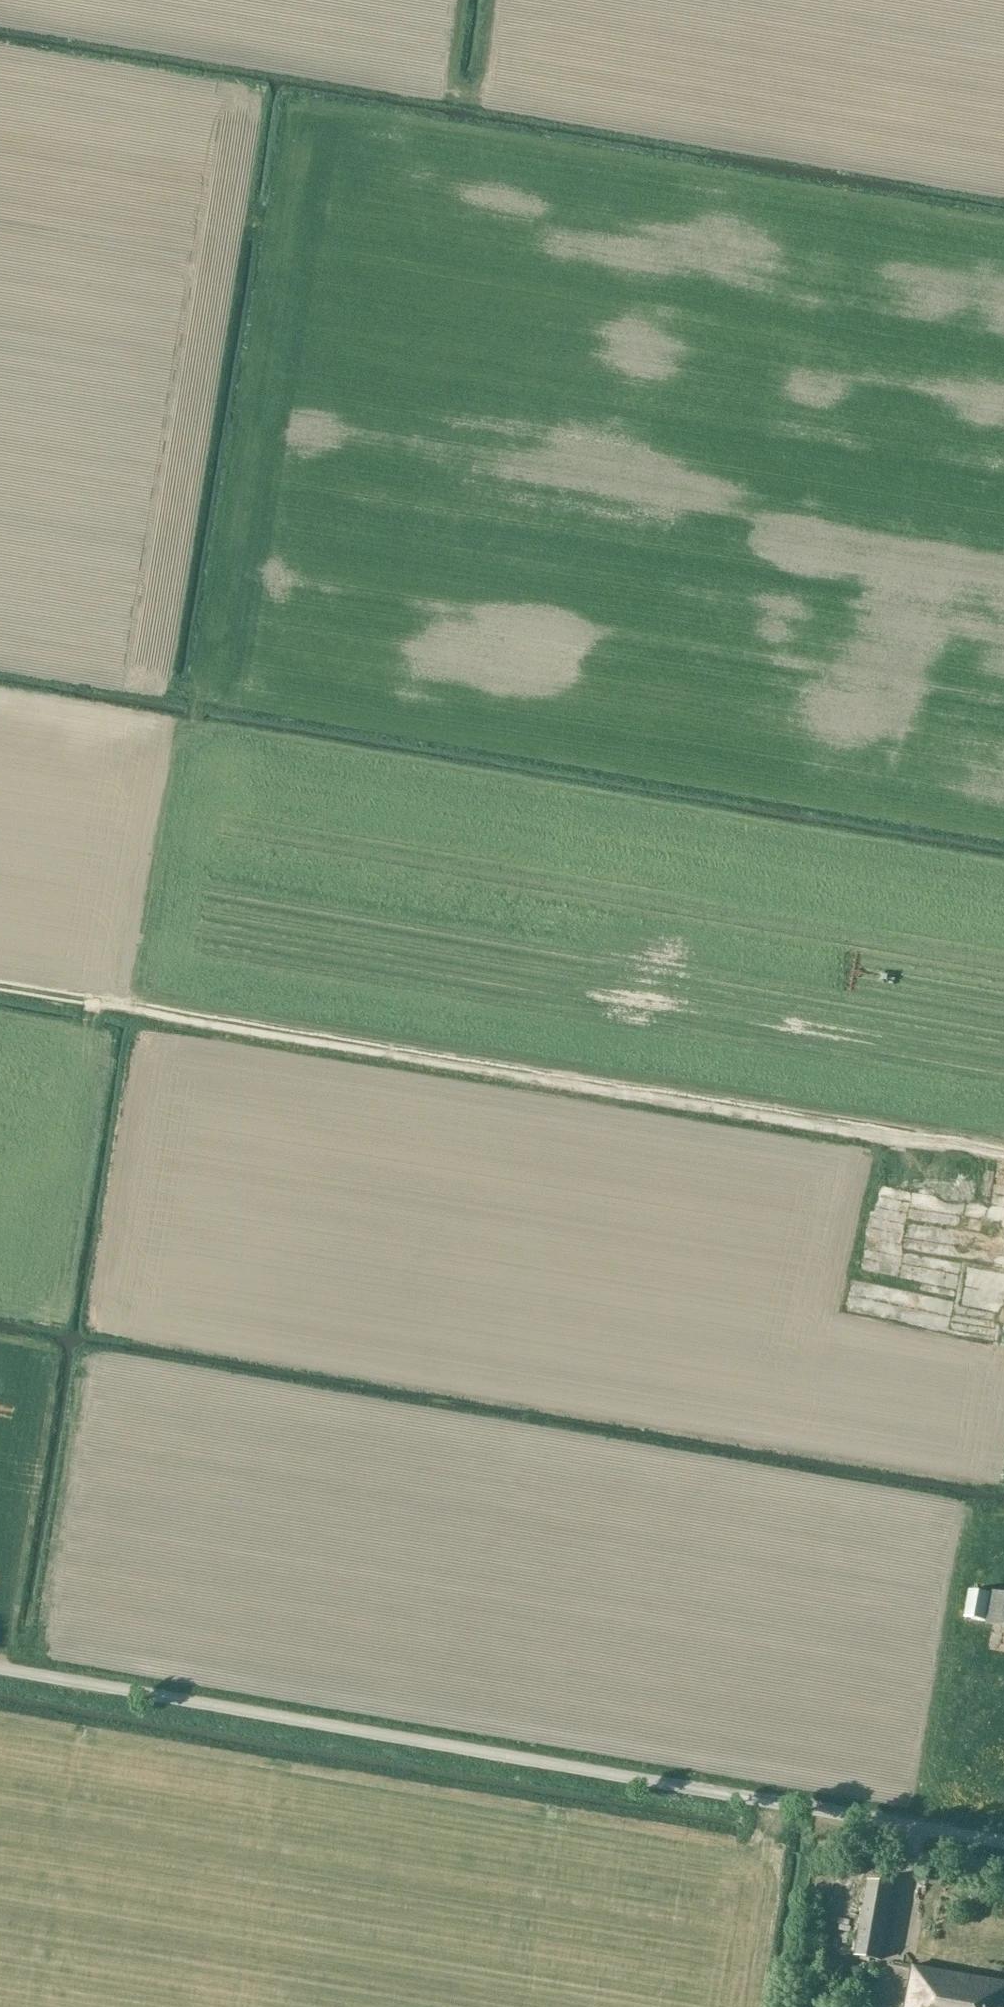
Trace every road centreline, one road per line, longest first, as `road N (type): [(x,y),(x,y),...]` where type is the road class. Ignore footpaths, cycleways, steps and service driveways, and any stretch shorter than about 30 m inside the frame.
road 1 (unclassified): [(1003,1843),(0,1672)]
road 2 (track): [(1003,1160),(0,993)]

